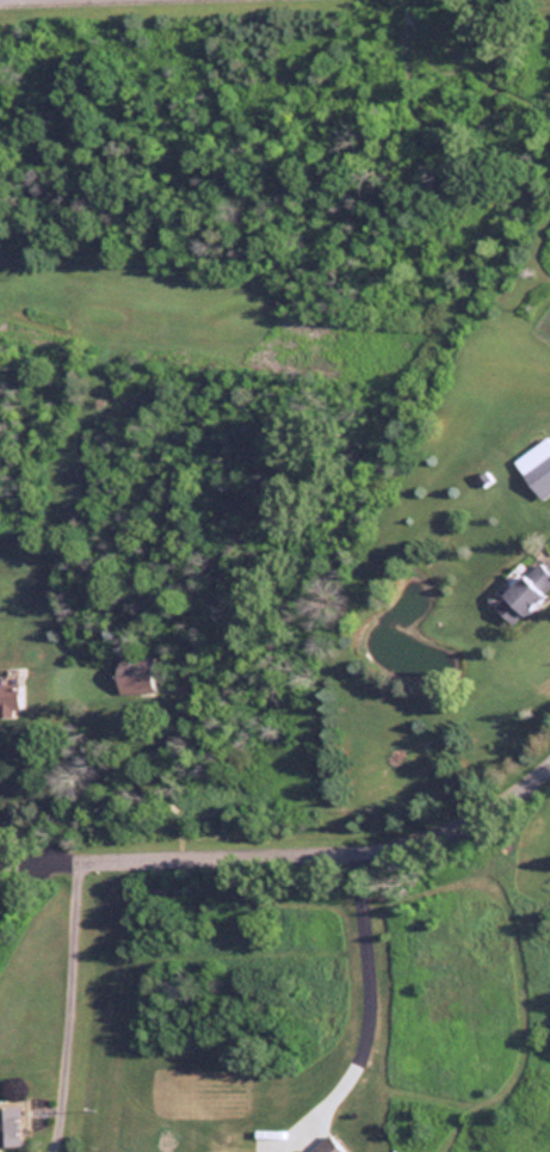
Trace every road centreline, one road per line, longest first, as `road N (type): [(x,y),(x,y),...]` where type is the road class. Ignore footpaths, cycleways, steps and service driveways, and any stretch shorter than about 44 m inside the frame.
road 1 (residential): [(549,762),(514,797),(408,843),(0,861)]

